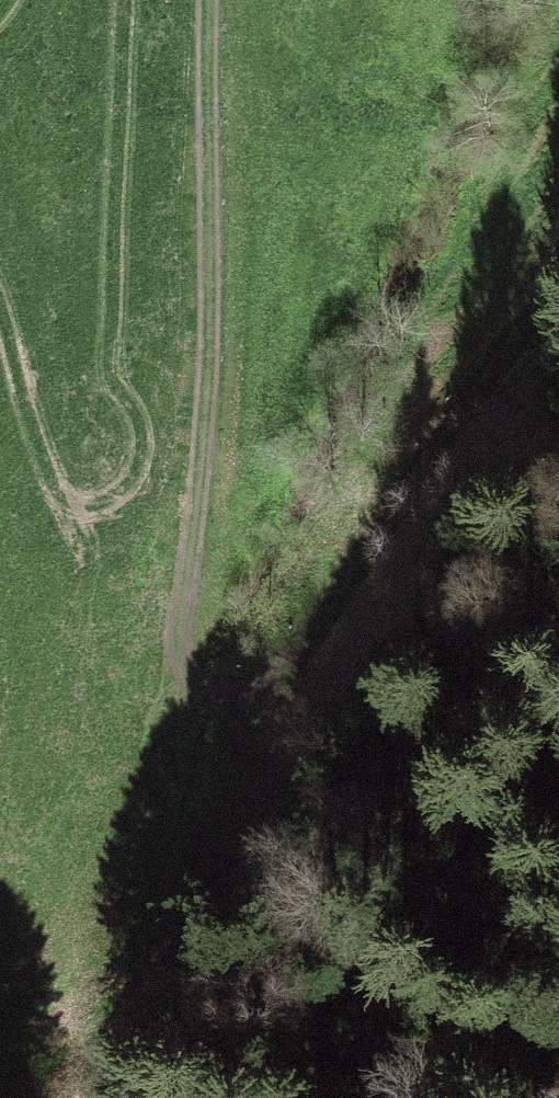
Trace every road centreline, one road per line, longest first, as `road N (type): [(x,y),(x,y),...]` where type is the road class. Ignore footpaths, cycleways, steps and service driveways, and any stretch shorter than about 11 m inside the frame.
road 1 (track): [(216,0),(210,354),(180,653),(205,709)]
road 2 (track): [(205,709),(285,719),(325,680),(558,291)]
road 3 (track): [(558,833),(409,807),(205,709)]

